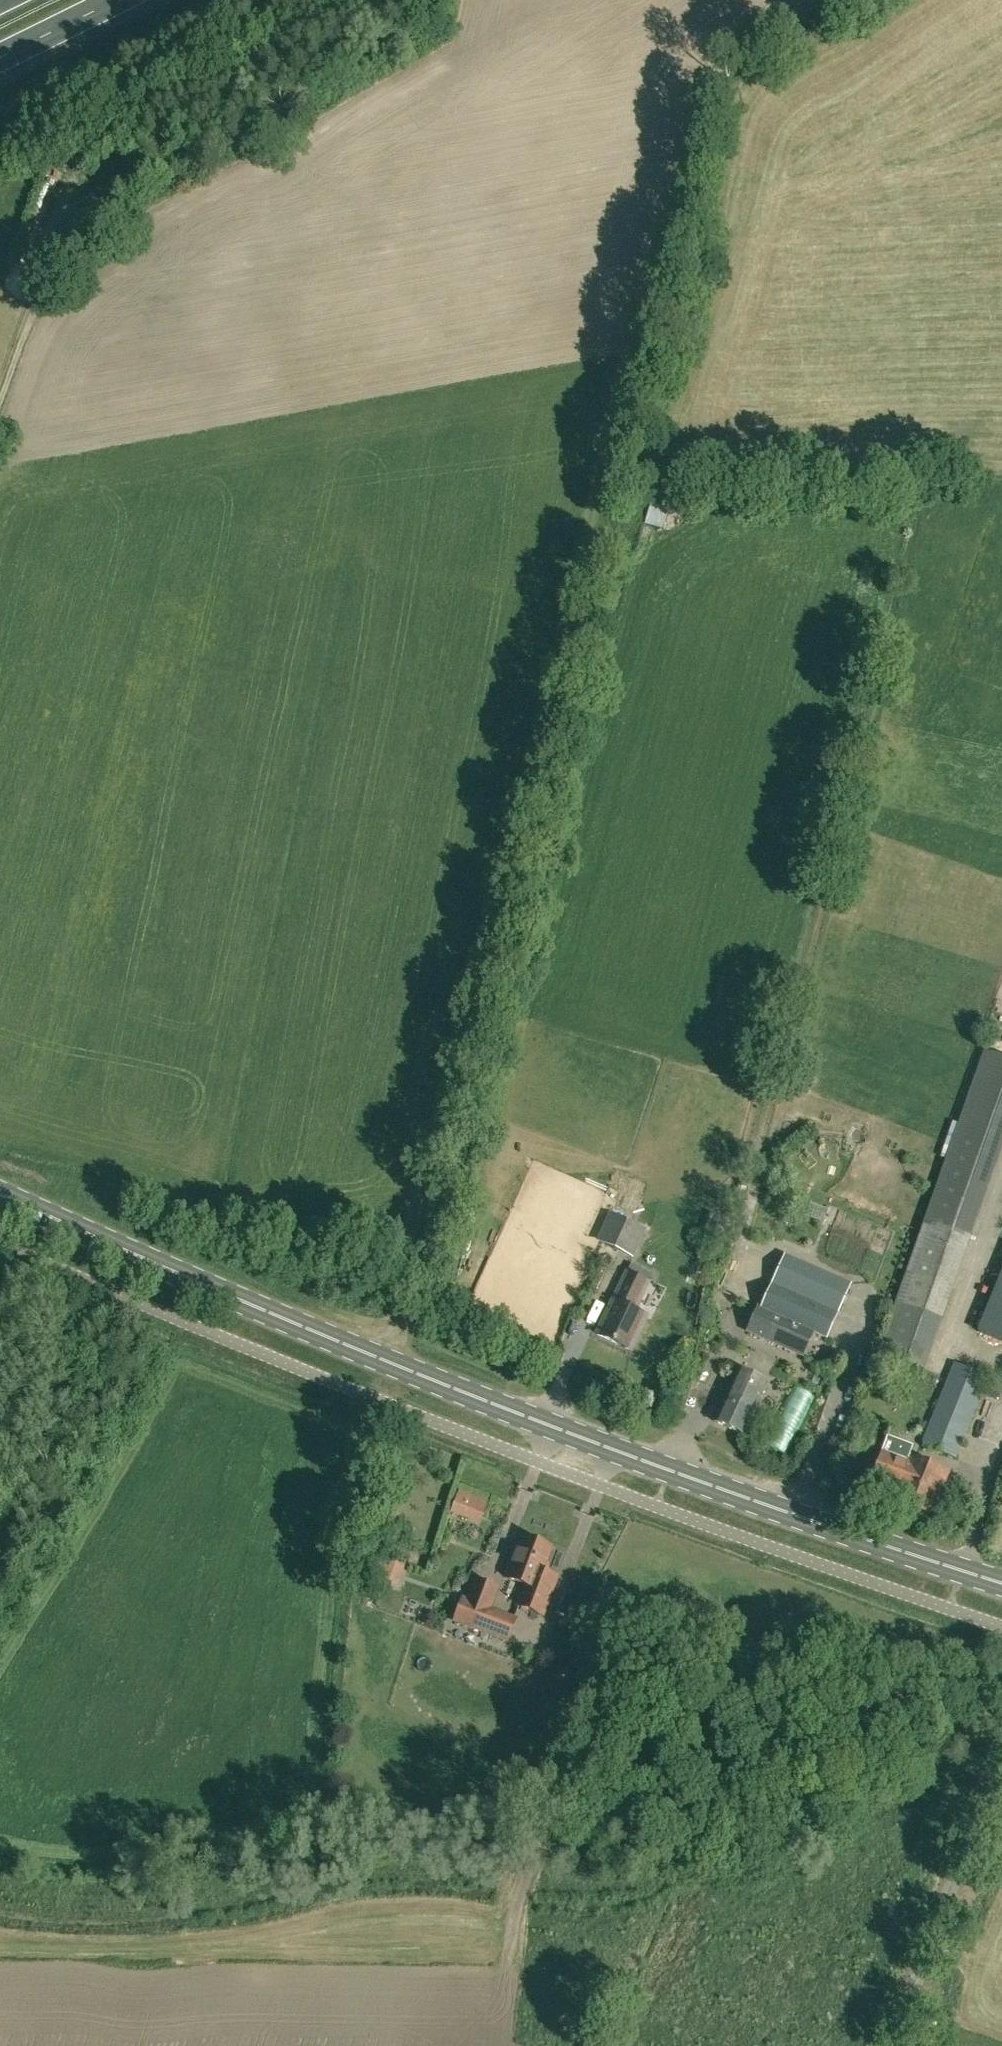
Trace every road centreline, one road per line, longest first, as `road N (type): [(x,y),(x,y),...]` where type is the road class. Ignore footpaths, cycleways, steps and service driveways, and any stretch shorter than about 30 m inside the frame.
road 1 (secondary): [(1001,1587),(484,1402),(0,1196)]
road 2 (motorway): [(0,66),(133,0)]

